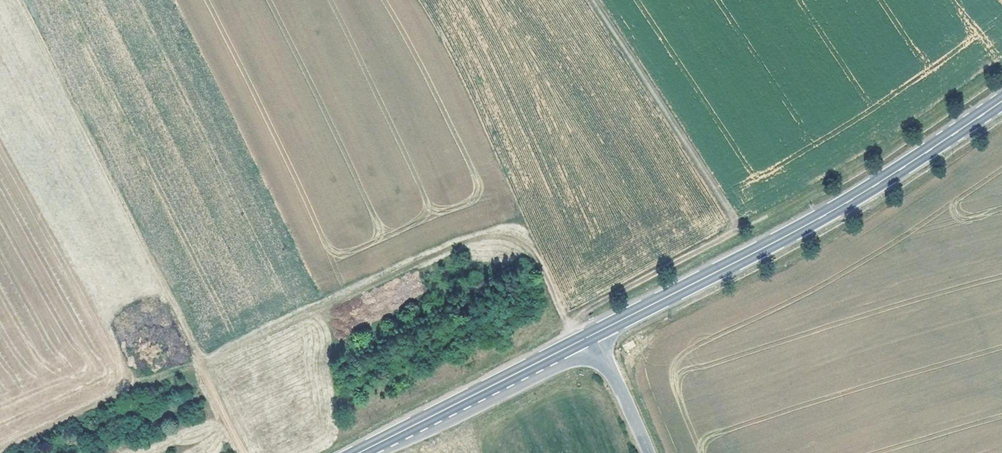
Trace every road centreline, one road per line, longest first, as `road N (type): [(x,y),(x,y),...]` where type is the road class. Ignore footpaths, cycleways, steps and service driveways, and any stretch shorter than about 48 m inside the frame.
road 1 (track): [(243,452),(17,0)]
road 2 (track): [(591,0),(736,231),(589,309),(557,352)]
road 3 (primary): [(1001,101),(849,201),(595,333)]
road 4 (primary): [(595,333),(358,452)]
road 5 (tertiary): [(649,452),(595,333)]

